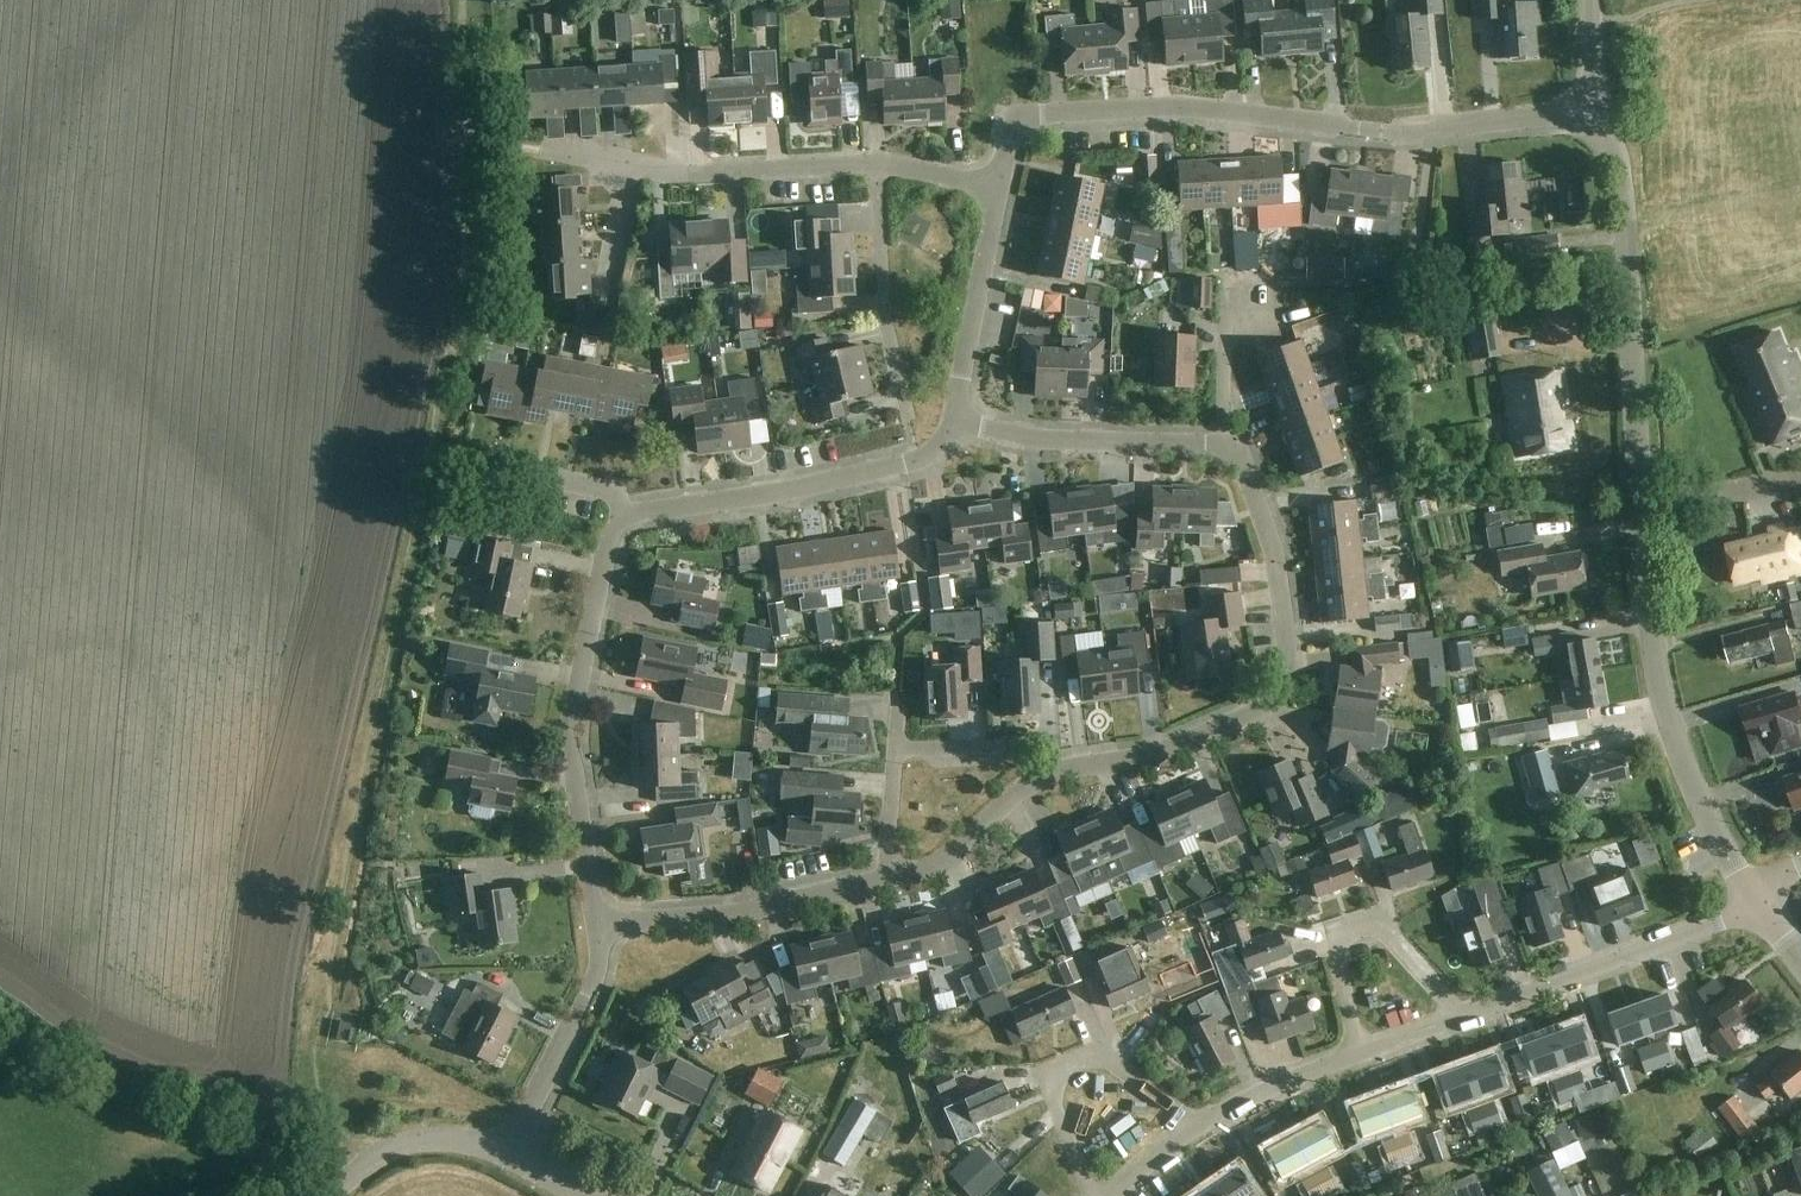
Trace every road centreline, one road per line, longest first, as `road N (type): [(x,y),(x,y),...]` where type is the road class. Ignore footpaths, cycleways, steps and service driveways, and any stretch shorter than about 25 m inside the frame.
road 1 (residential): [(1756,897),(1699,797),(1656,667),(1622,182),(1599,110)]
road 2 (residential): [(887,879),(949,859),(1038,776),(1144,758),(1282,694),(1291,670),(1279,568),(1235,445),(1222,444)]
road 3 (residential): [(1000,186),(1017,115),(1180,104),(1369,129),(1599,110)]
road 4 (residential): [(597,924),(570,731),(607,543),(624,514)]
road 5 (residential): [(624,514),(784,492),(918,461),(936,451),(953,418)]
road 6 (residential): [(1461,1016),(1720,922),(1756,897)]
road 7 (residential): [(1091,1195),(1044,1080),(1097,1052),(1192,1127)]
road 8 (residential): [(1461,1016),(1370,918),(1336,931),(1357,1054)]
road 9 (residential): [(597,924),(731,915),(887,879)]
road 10 (residential): [(1222,444),(1049,440),(953,418)]
road 11 (residential): [(907,420),(883,309),(876,163)]
road 12 (residential): [(506,1153),(600,965),(597,924)]
road 13 (residential): [(876,163),(684,174),(631,162)]
road 14 (residential): [(953,418),(1000,186)]
road 15 (residential): [(624,514),(612,488),(460,459)]
road 16 (residential): [(1192,1127),(1357,1054)]
road 17 (residential): [(1222,444),(1230,325),(1277,320)]
road 18 (residential): [(371,1159),(433,1136),(506,1153)]
road 19 (residential): [(631,162),(607,295)]
road 20 (residential): [(887,879),(897,749)]
road 21 (residential): [(1000,186),(876,163)]

